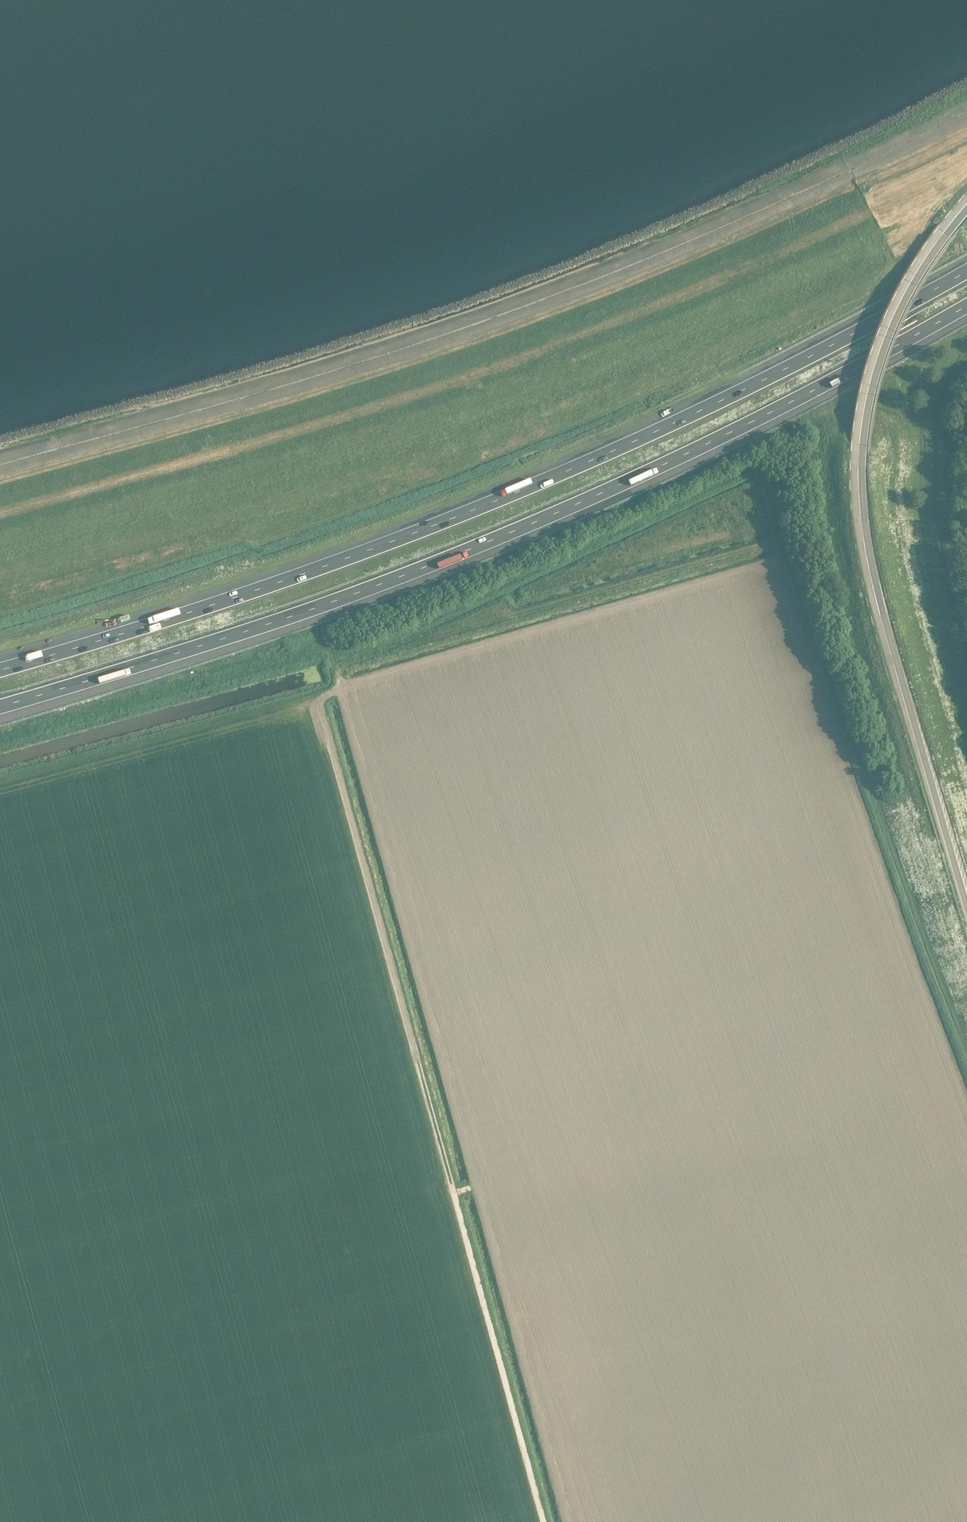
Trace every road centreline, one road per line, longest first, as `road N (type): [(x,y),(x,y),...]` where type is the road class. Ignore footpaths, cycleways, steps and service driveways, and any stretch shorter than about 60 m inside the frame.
road 1 (motorway): [(0,704),(270,620),(509,530),(769,409),(966,302)]
road 2 (motorway): [(966,267),(762,377),(496,497),(255,587),(0,667)]
road 3 (track): [(0,509),(365,406),(633,312),(929,181)]
road 4 (motorway): [(966,206),(892,322),(867,403),(860,466),(879,602),(966,911)]
road 5 (track): [(543,1521),(394,984)]

